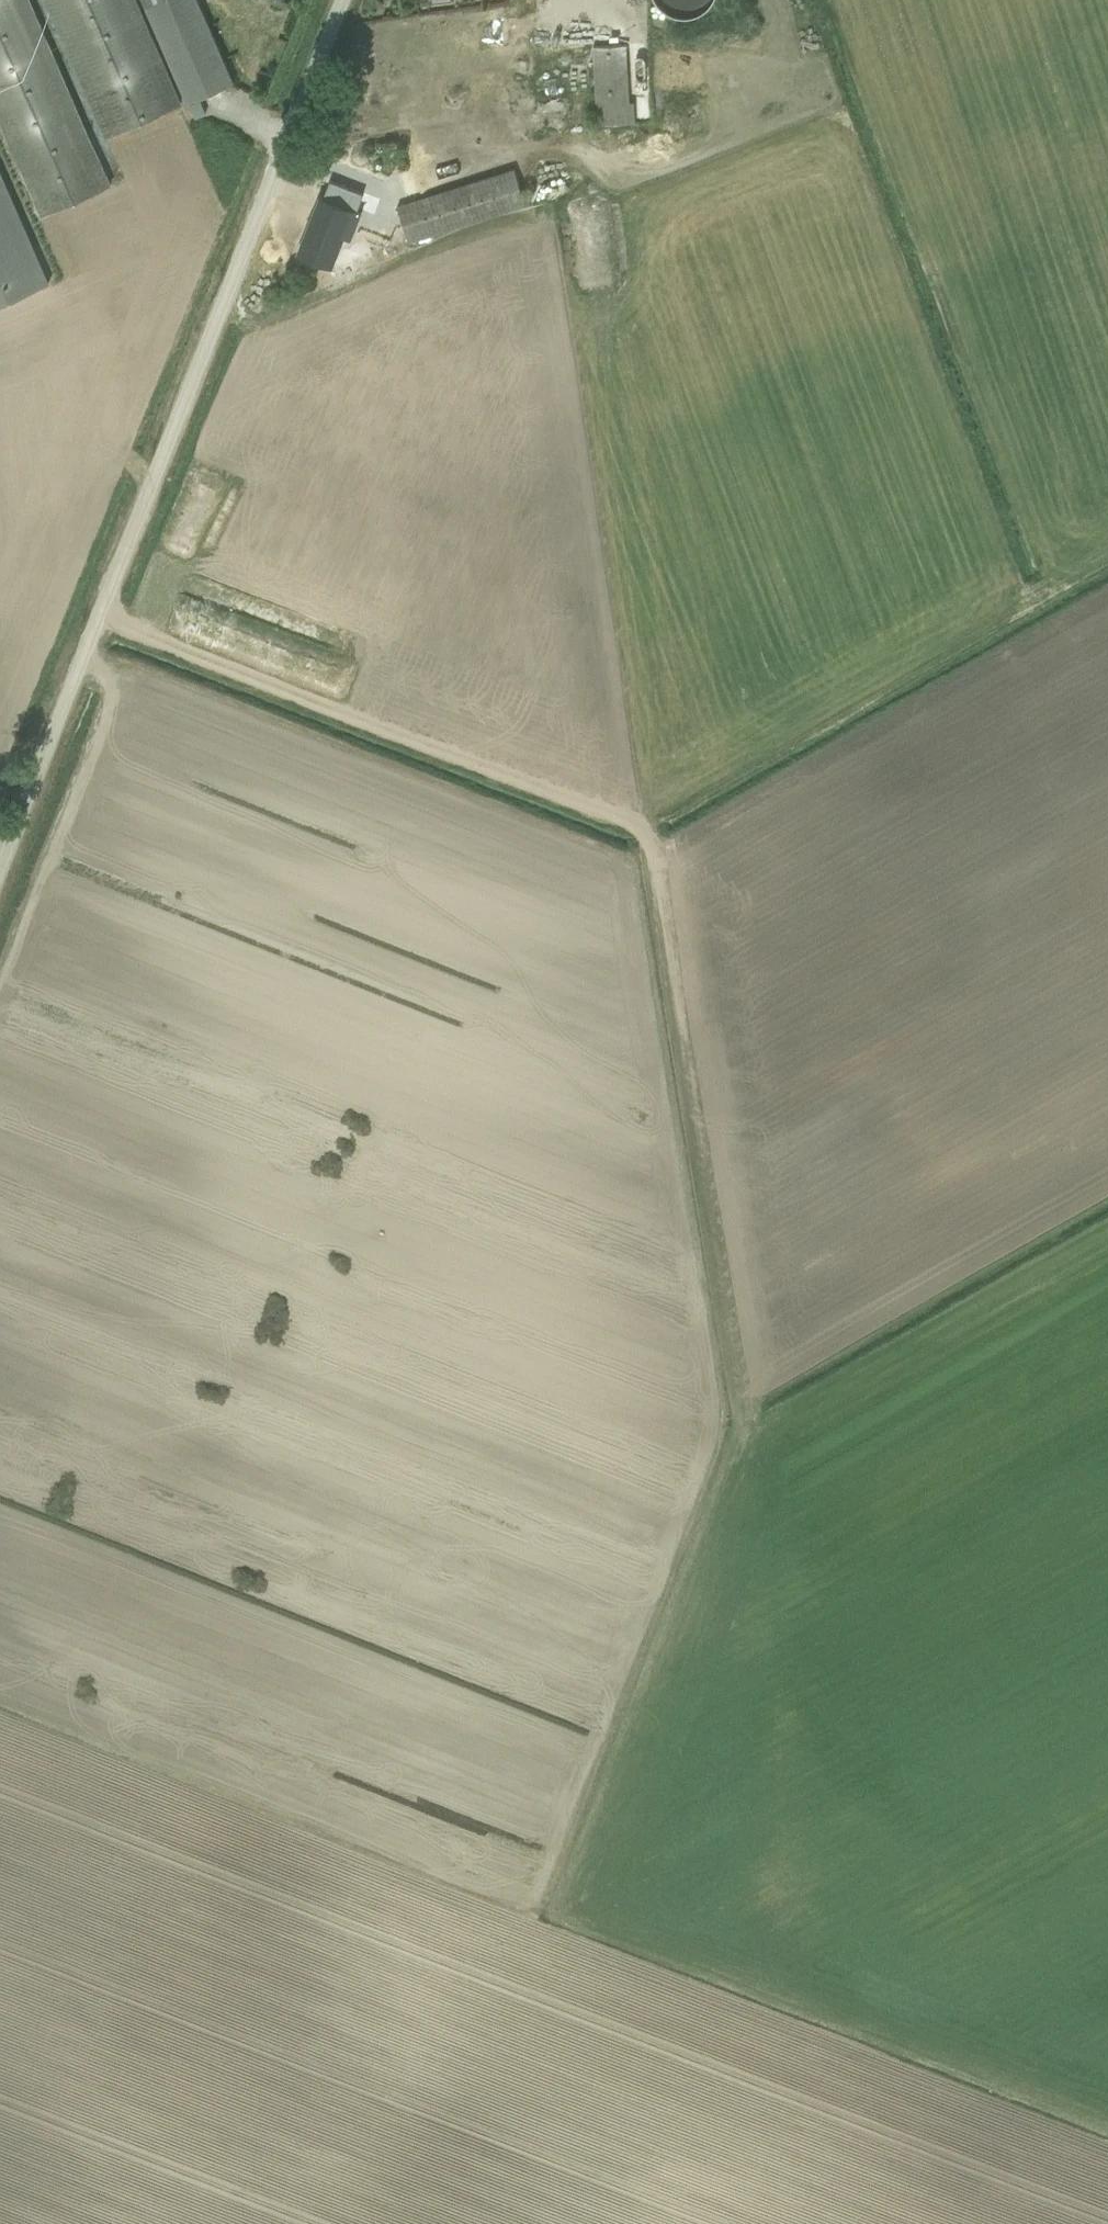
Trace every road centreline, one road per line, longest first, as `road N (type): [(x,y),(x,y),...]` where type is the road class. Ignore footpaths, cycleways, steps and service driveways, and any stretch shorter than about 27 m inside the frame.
road 1 (unclassified): [(343,0),(0,882)]

